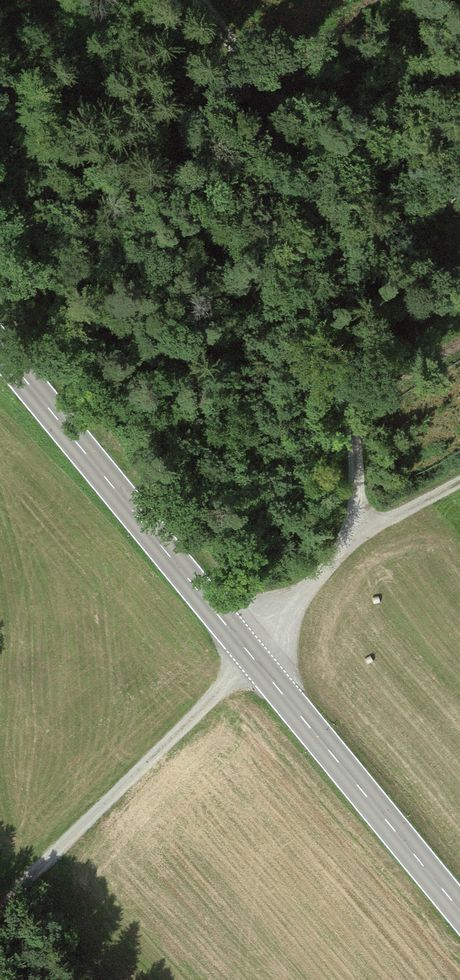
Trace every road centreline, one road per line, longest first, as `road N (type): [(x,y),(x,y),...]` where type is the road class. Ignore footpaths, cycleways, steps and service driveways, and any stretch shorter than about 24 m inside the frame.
road 1 (primary): [(0,353),(459,917)]
road 2 (track): [(349,537),(356,495),(348,399),(317,187),(298,142),(205,0)]
road 3 (track): [(349,537),(252,664),(3,903)]
road 4 (track): [(459,471),(349,537)]

